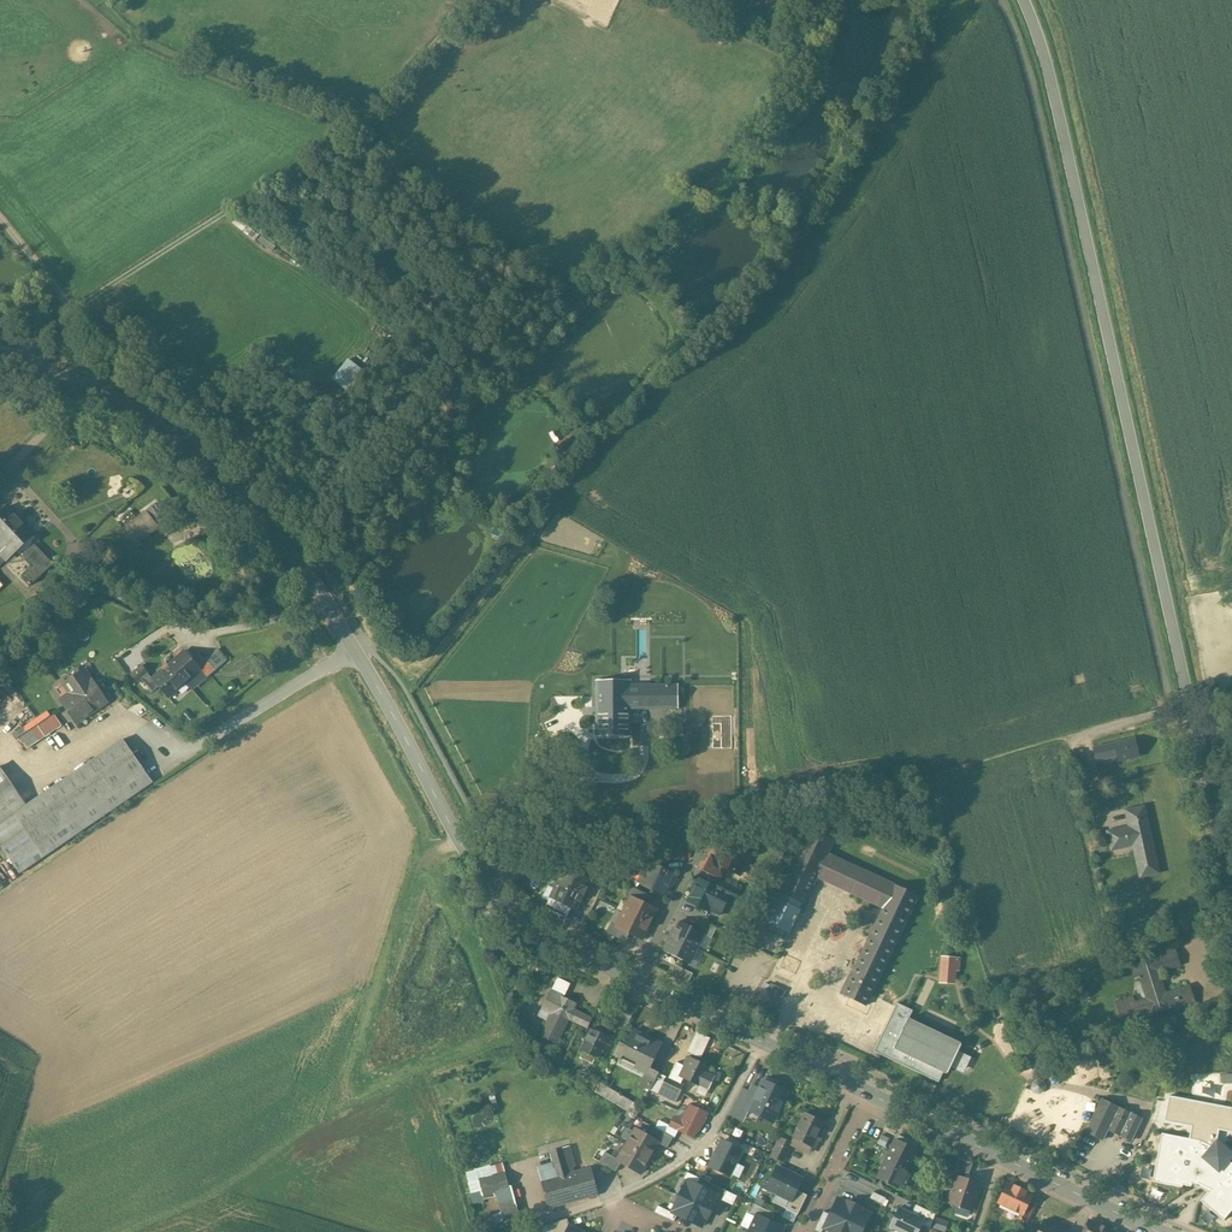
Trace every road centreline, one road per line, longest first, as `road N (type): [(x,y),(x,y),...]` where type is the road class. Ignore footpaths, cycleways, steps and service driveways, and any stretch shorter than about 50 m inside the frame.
road 1 (secondary): [(1231,894),(1055,100),(1023,0)]
road 2 (tertiary): [(570,950),(521,922),(486,887),(320,591),(192,449),(133,410),(0,350)]
road 3 (track): [(477,0),(347,135),(71,310),(0,224)]
road 4 (track): [(1066,745),(916,786),(590,854),(514,839),(466,851)]
road 5 (track): [(367,643),(351,592),(360,564),(577,311),(622,279),(637,277),(677,324)]
road 6 (track): [(834,0),(799,101),(685,232)]
road 7 (residential): [(760,1039),(712,1135),(681,1163),(612,1200)]
road 8 (tertiary): [(1164,1231),(1003,1157)]
road 9 (residential): [(705,831),(636,981)]
road 10 (residential): [(807,1231),(868,1093)]
road 11 (tertiary): [(1003,1157),(868,1093)]
road 12 (tertiary): [(760,1039),(636,981)]
road 13 (tertiary): [(868,1093),(760,1039)]

